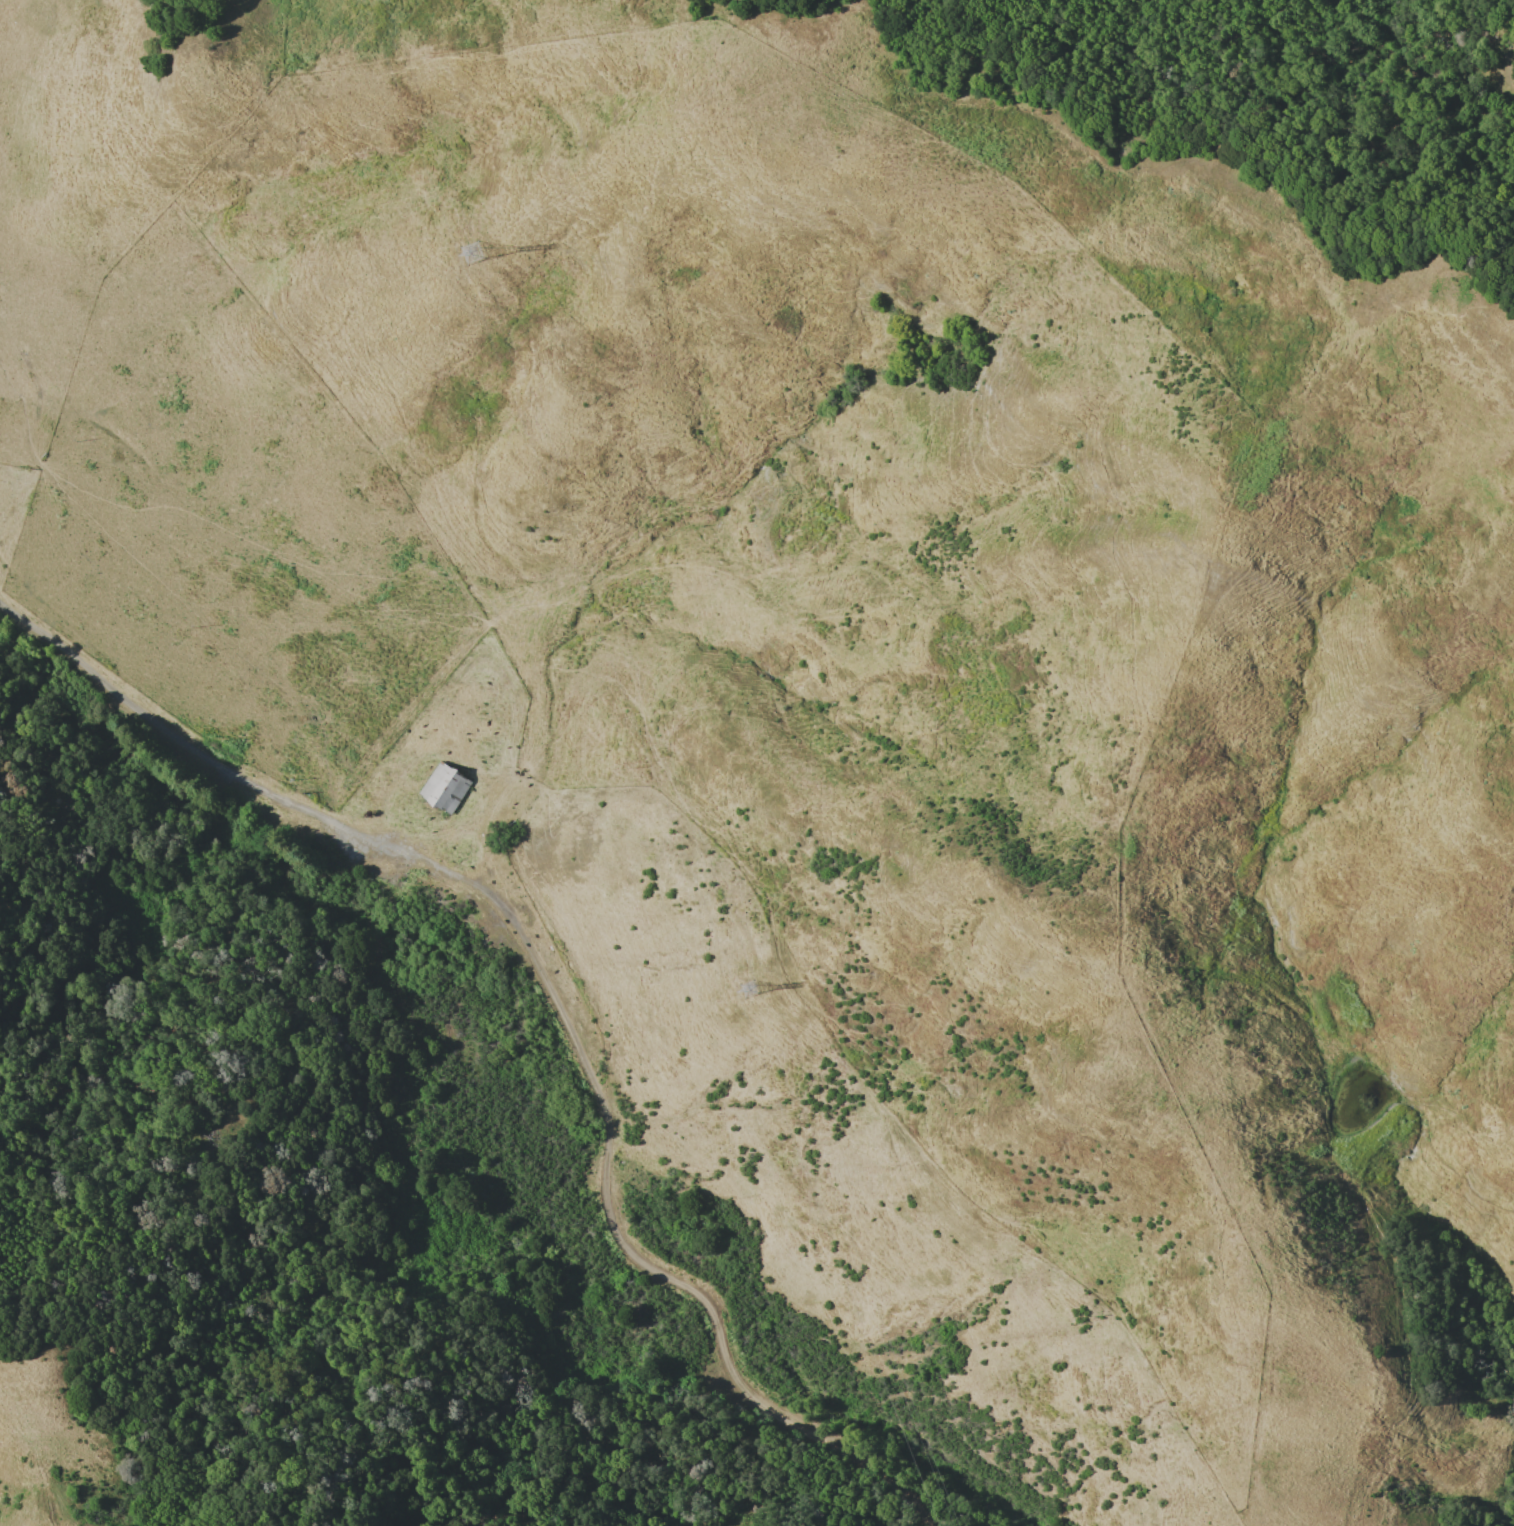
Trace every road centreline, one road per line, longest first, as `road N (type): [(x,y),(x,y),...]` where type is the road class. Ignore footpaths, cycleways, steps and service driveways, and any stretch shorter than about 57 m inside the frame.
road 1 (track): [(0,606),(154,729),(237,777),(473,876),(610,1118),(619,1212),(638,1263),(722,1307),(701,1356),(704,1385),(789,1423),(939,1525)]

